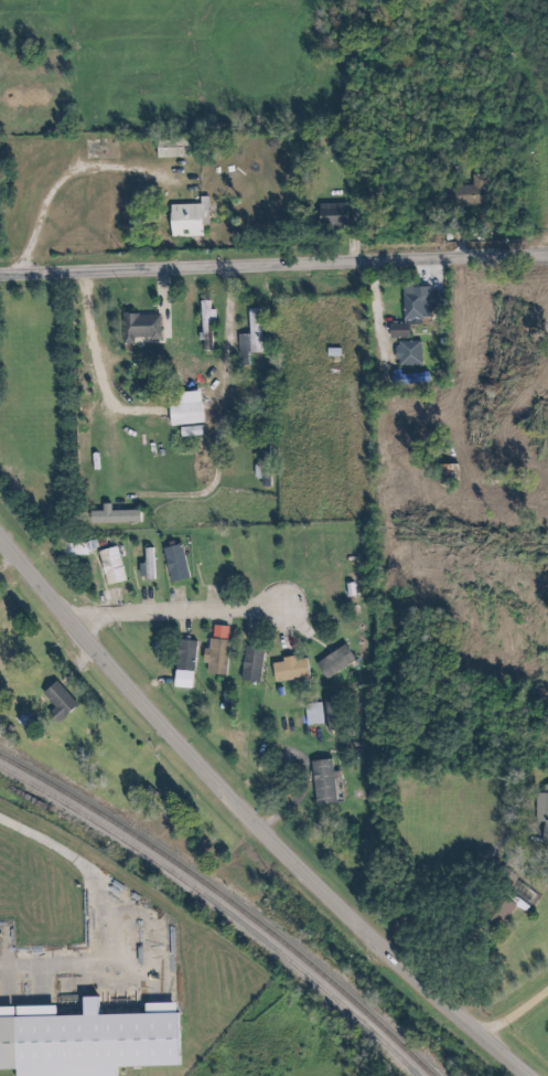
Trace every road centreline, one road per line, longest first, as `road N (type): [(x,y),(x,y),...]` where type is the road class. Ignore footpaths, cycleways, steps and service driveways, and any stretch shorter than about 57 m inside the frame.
road 1 (residential): [(518,1075),(411,988),(294,873),(0,551)]
road 2 (residential): [(0,276),(547,256)]
road 3 (residential): [(56,619),(277,611)]
road 4 (track): [(71,271),(92,380),(120,418),(159,414)]

